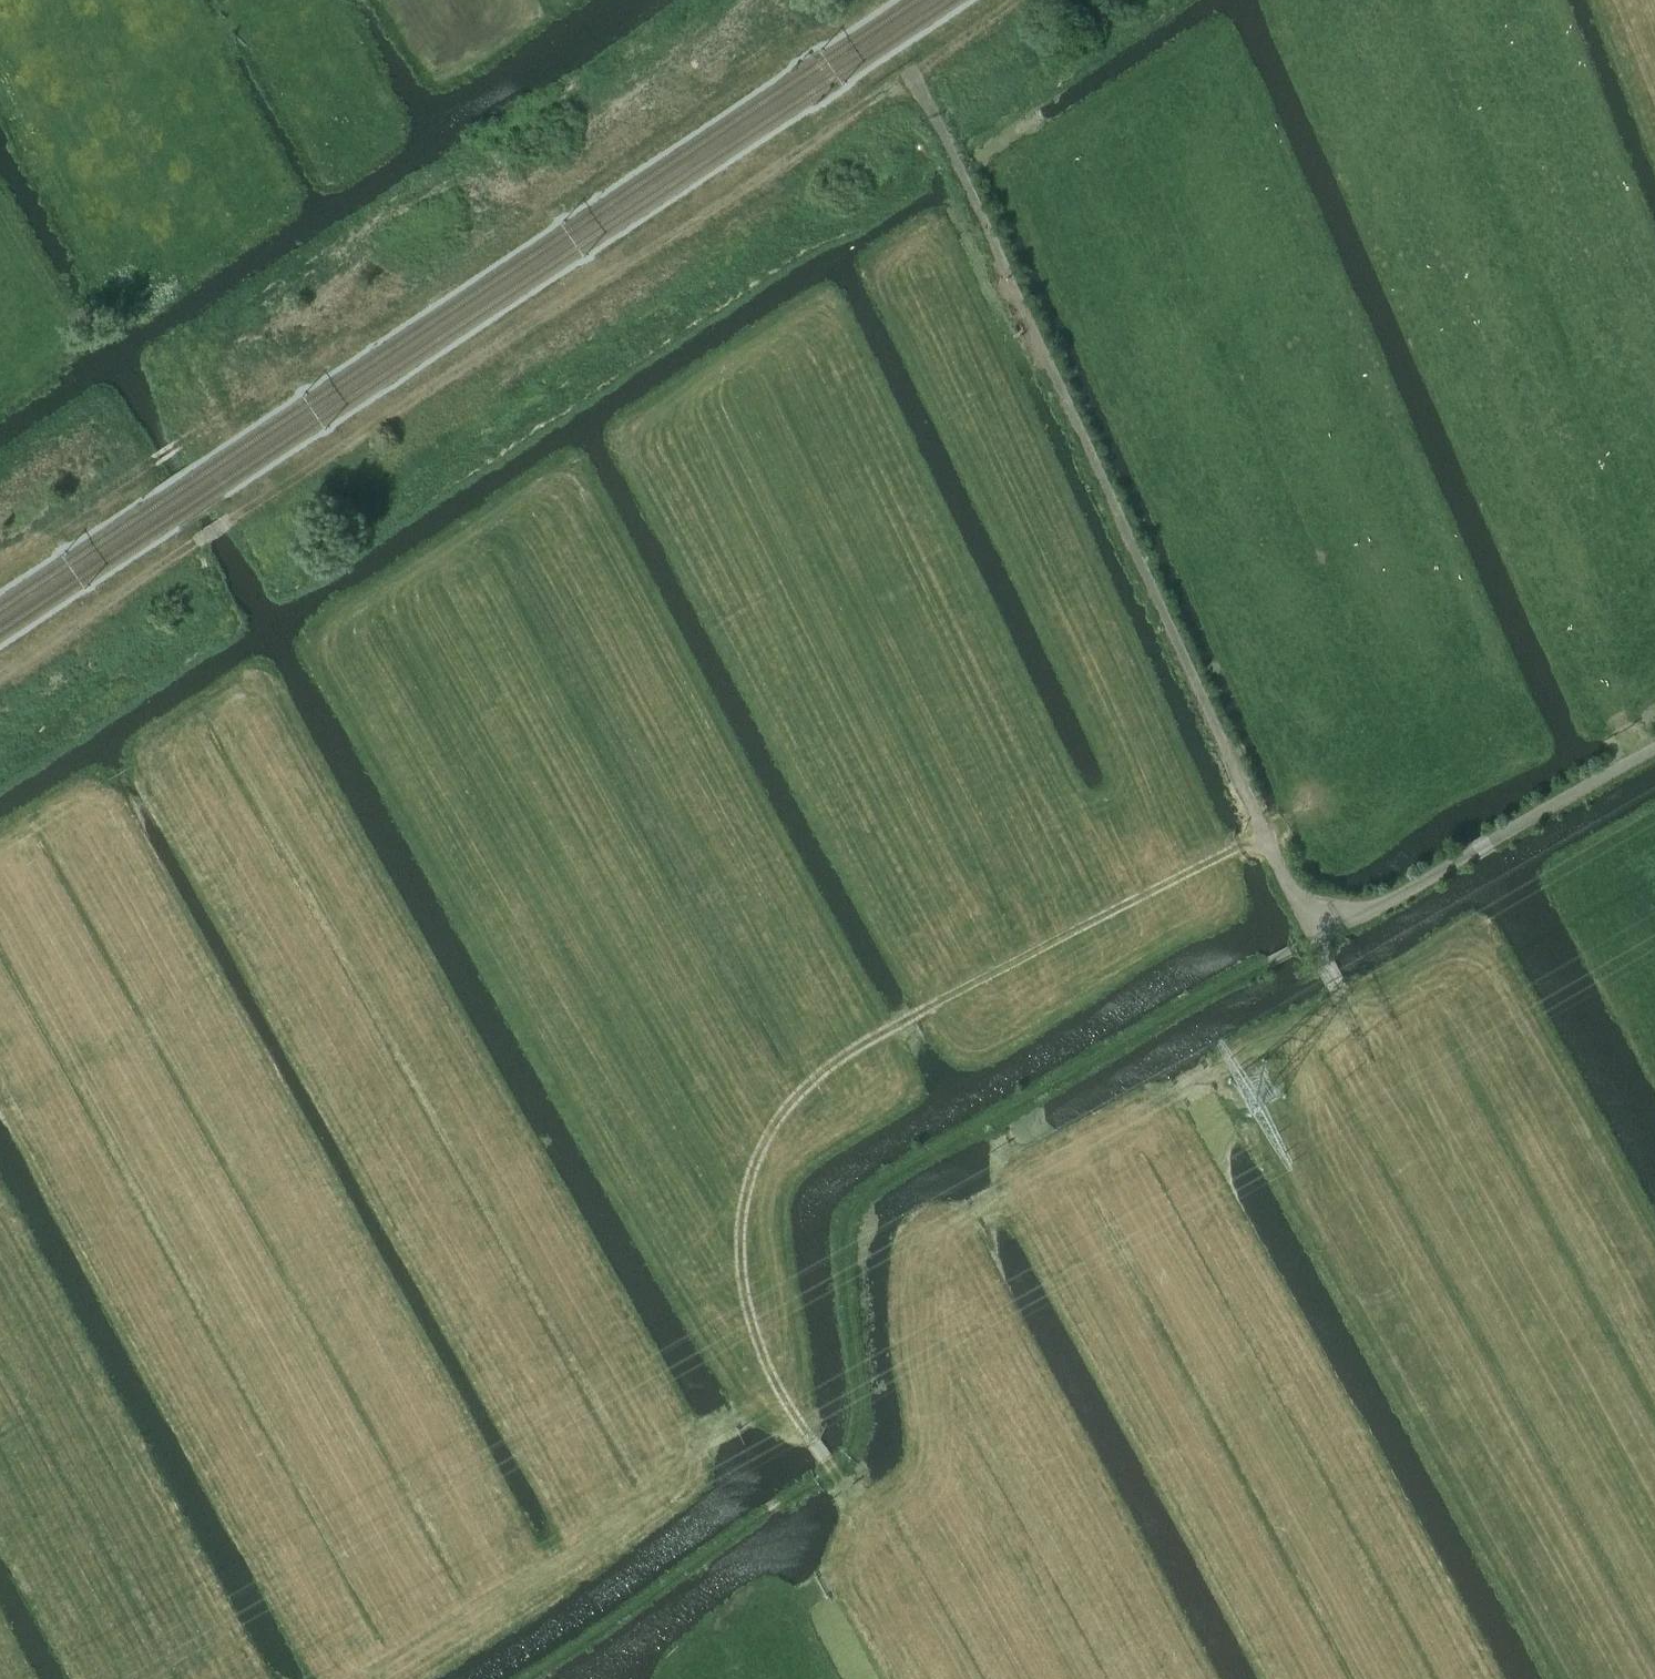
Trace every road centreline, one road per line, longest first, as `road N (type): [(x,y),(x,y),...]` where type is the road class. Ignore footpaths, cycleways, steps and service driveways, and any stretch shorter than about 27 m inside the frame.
road 1 (track): [(1265,835),(908,1016),(811,1078),(751,1169),(745,1292),(780,1397),(847,1489)]
road 2 (unclassified): [(1256,817),(1316,938),(1654,748)]

